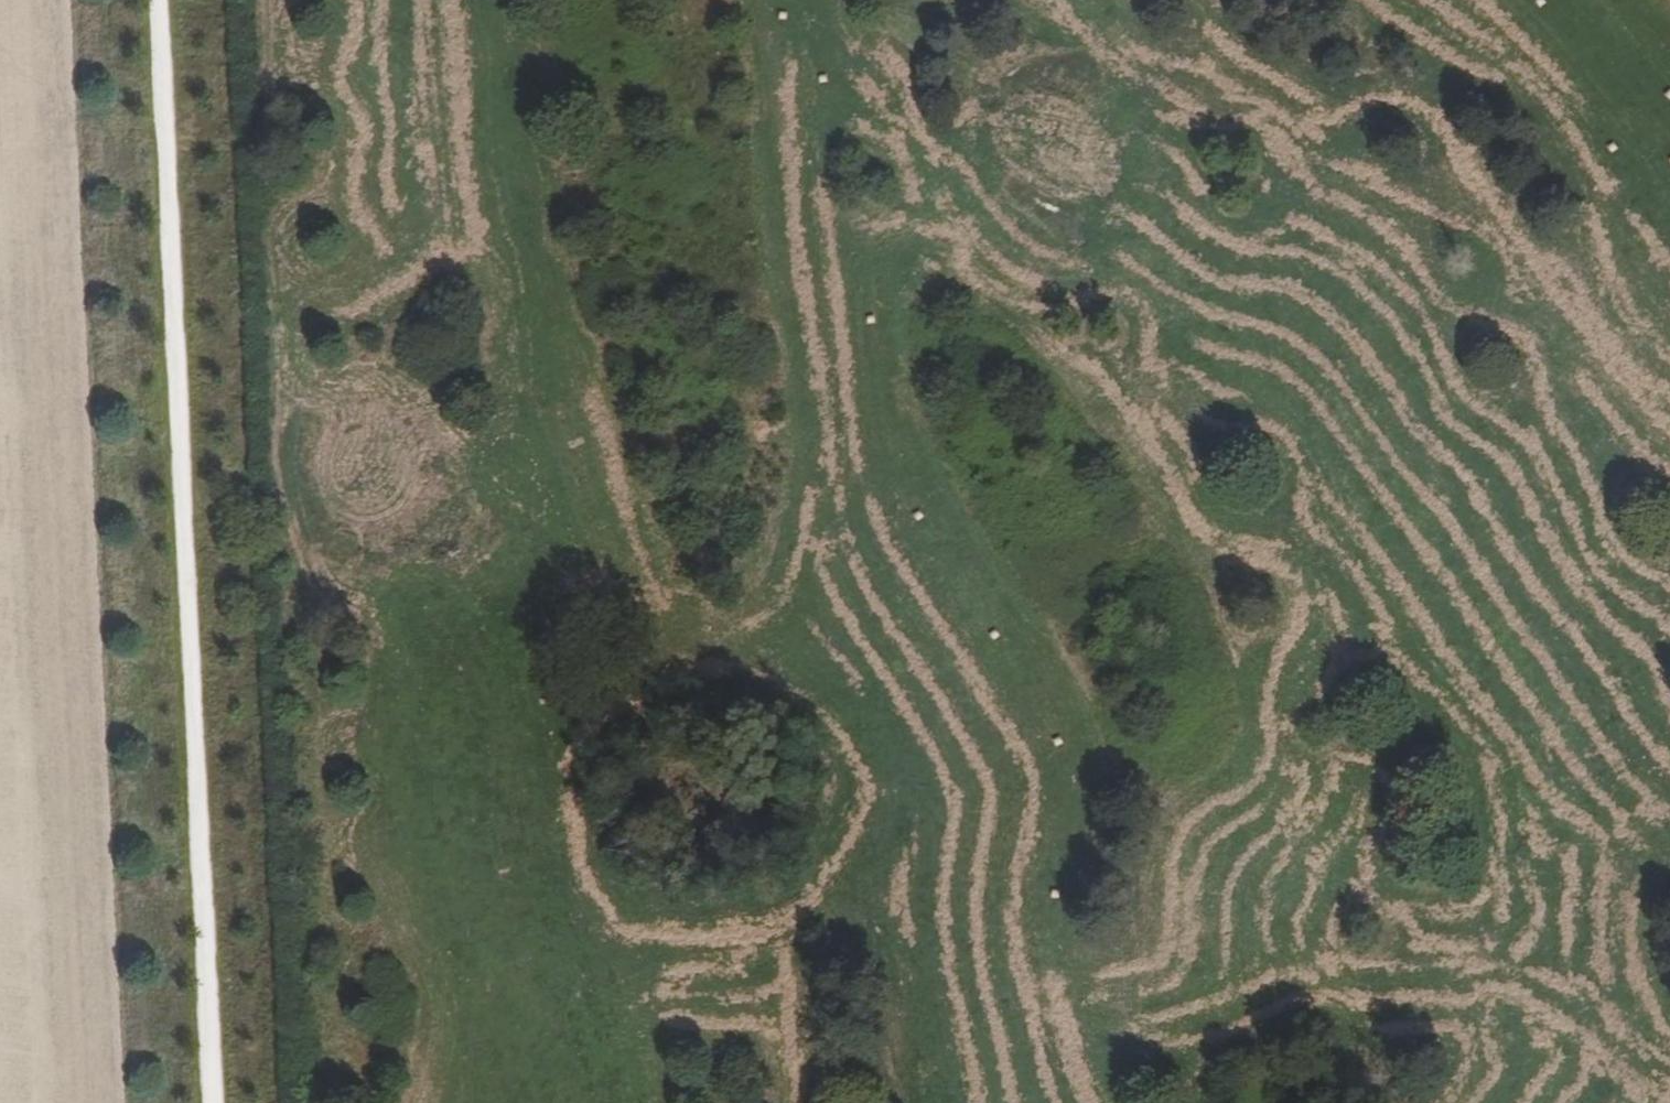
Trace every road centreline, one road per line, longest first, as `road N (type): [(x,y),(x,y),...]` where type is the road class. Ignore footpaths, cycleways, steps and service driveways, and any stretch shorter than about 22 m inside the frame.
road 1 (track): [(213,1102),(158,0)]

